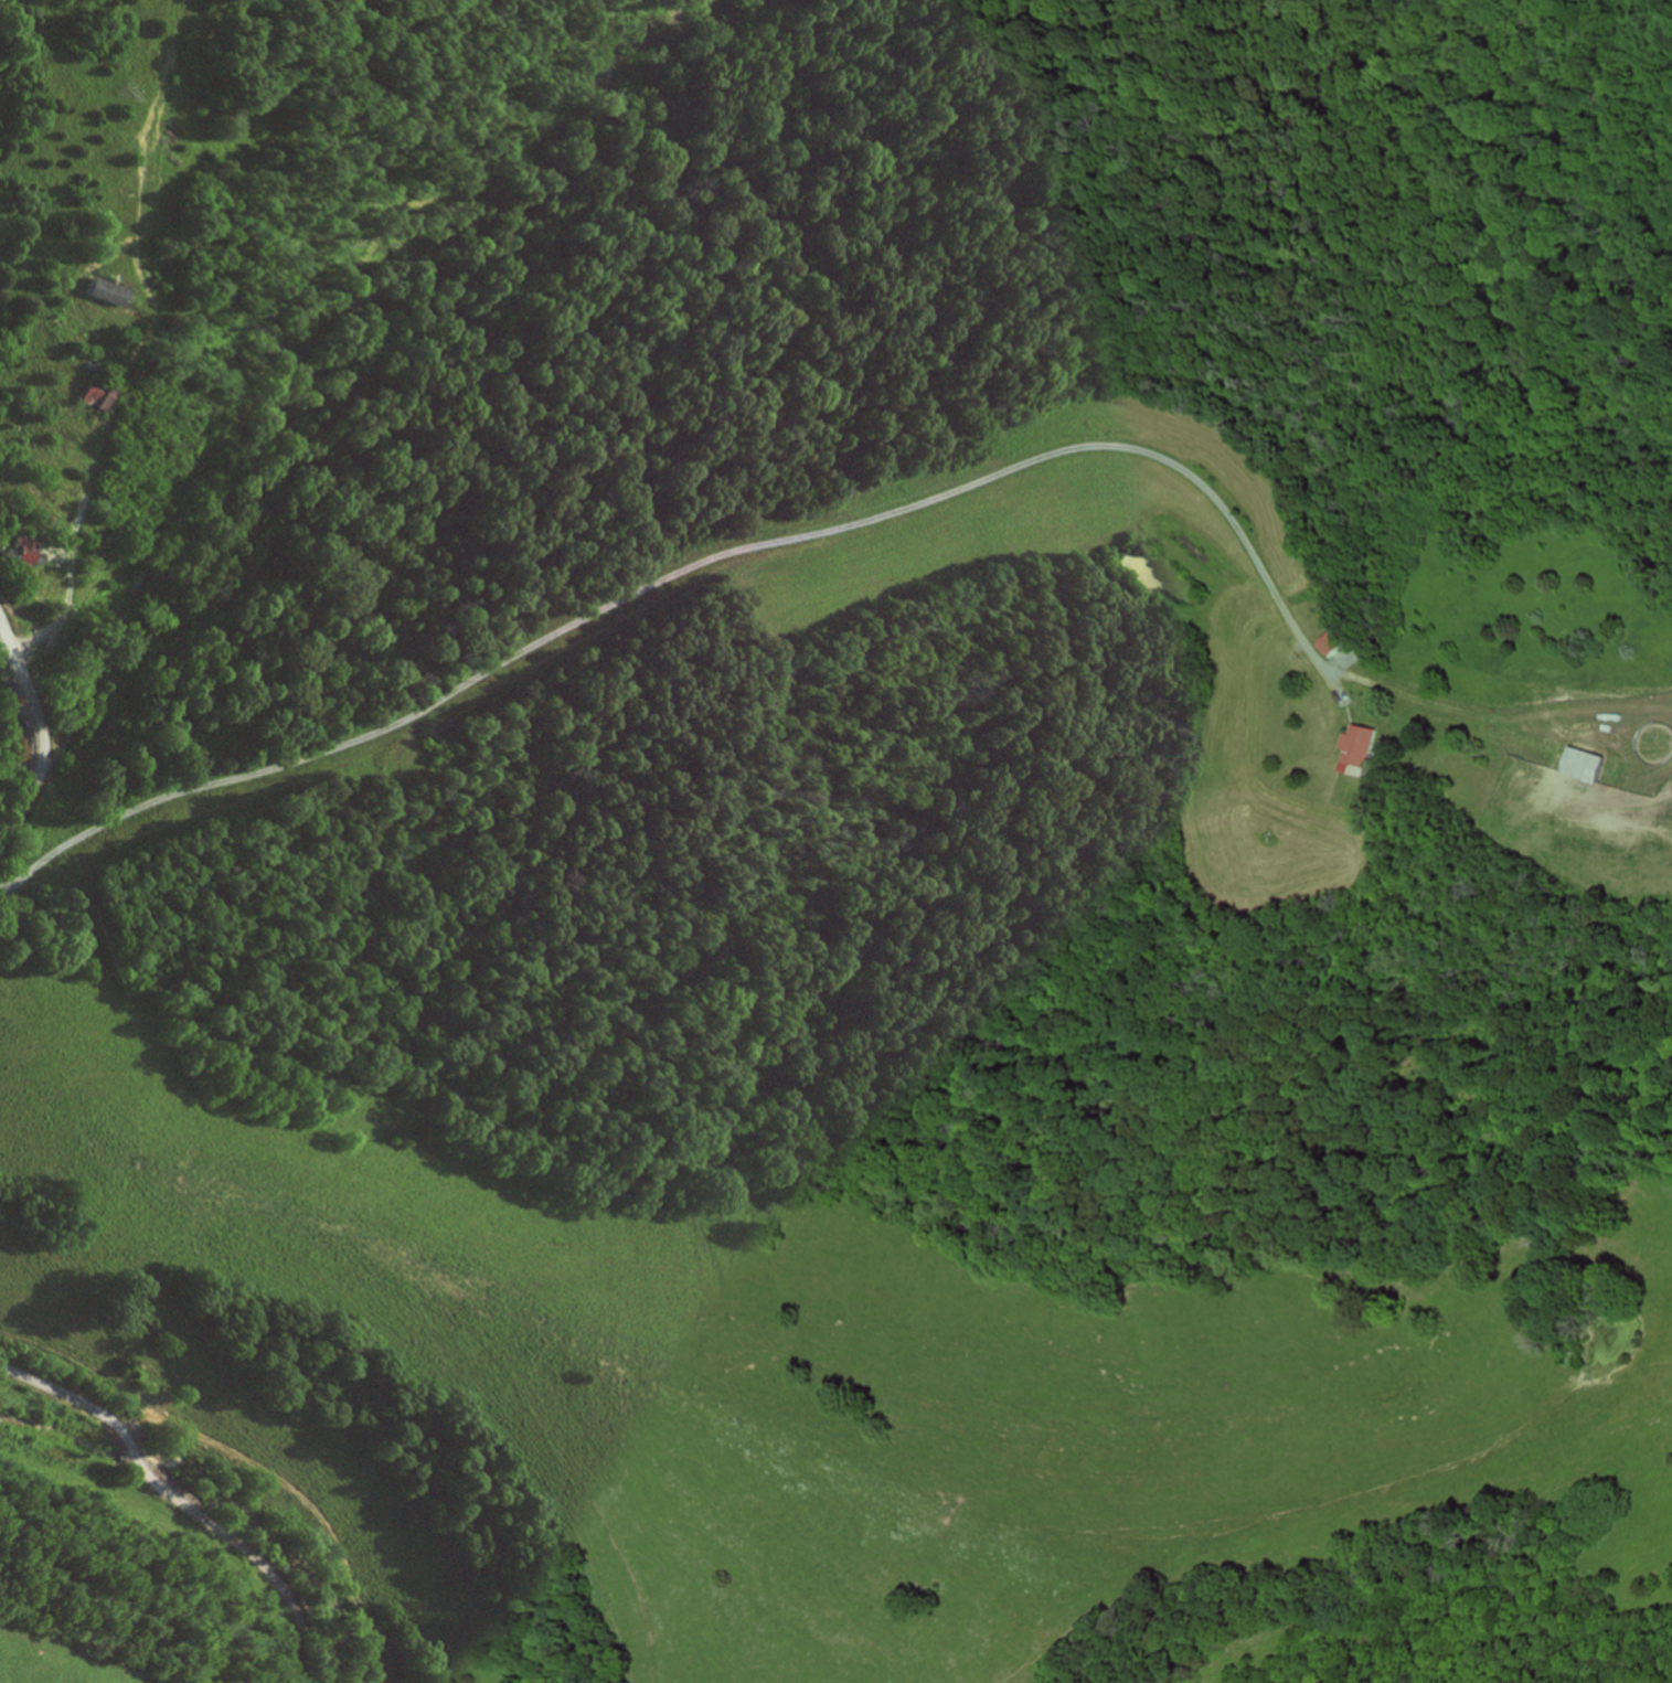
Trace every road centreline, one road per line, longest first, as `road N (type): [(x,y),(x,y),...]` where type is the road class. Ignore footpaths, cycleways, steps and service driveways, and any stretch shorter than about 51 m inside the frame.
road 1 (residential): [(323,1682),(299,1615),(262,1562),(159,1484),(120,1425),(0,1362)]
road 2 (residential): [(0,844),(39,781),(45,755),(43,726),(0,622)]

